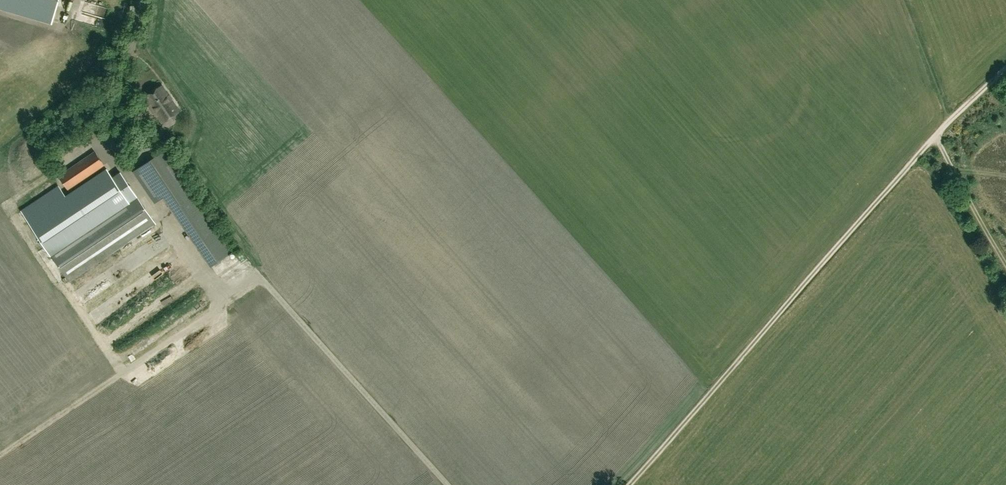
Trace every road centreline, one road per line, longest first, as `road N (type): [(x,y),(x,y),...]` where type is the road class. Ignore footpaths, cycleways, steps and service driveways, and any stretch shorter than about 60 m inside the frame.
road 1 (track): [(627,484),(950,122)]
road 2 (track): [(448,484),(258,277),(224,294),(210,281)]
road 3 (track): [(937,135),(1005,266)]

